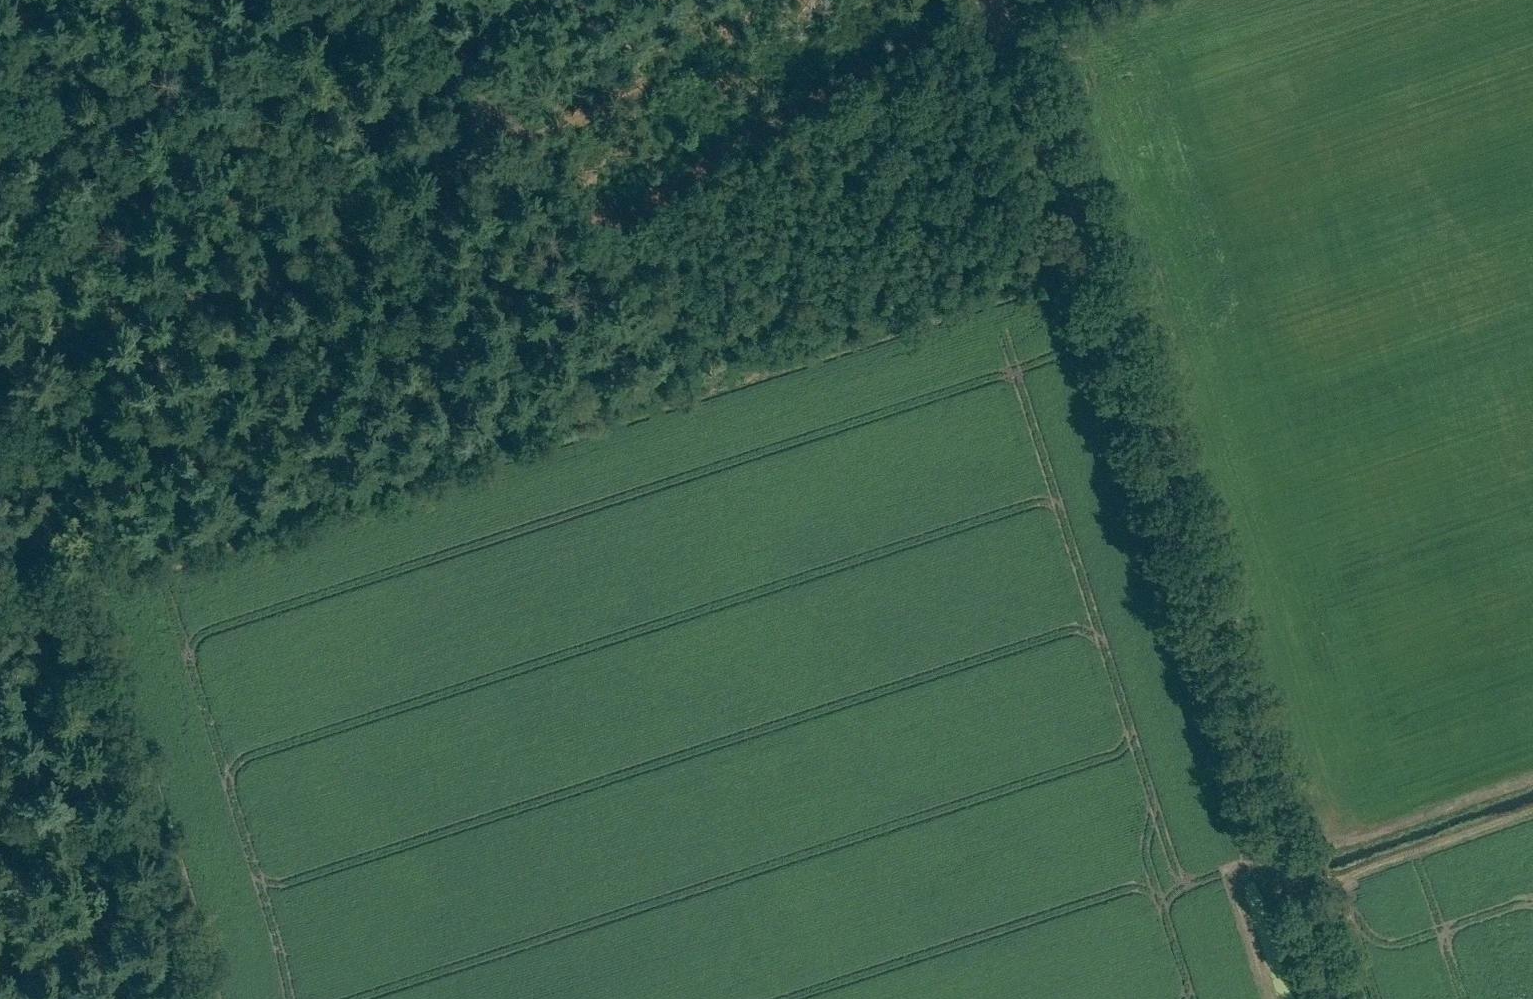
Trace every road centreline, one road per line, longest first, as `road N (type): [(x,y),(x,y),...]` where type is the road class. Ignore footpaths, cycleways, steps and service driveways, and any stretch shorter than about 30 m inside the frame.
road 1 (unclassified): [(1333,998),(1098,268),(995,0)]

